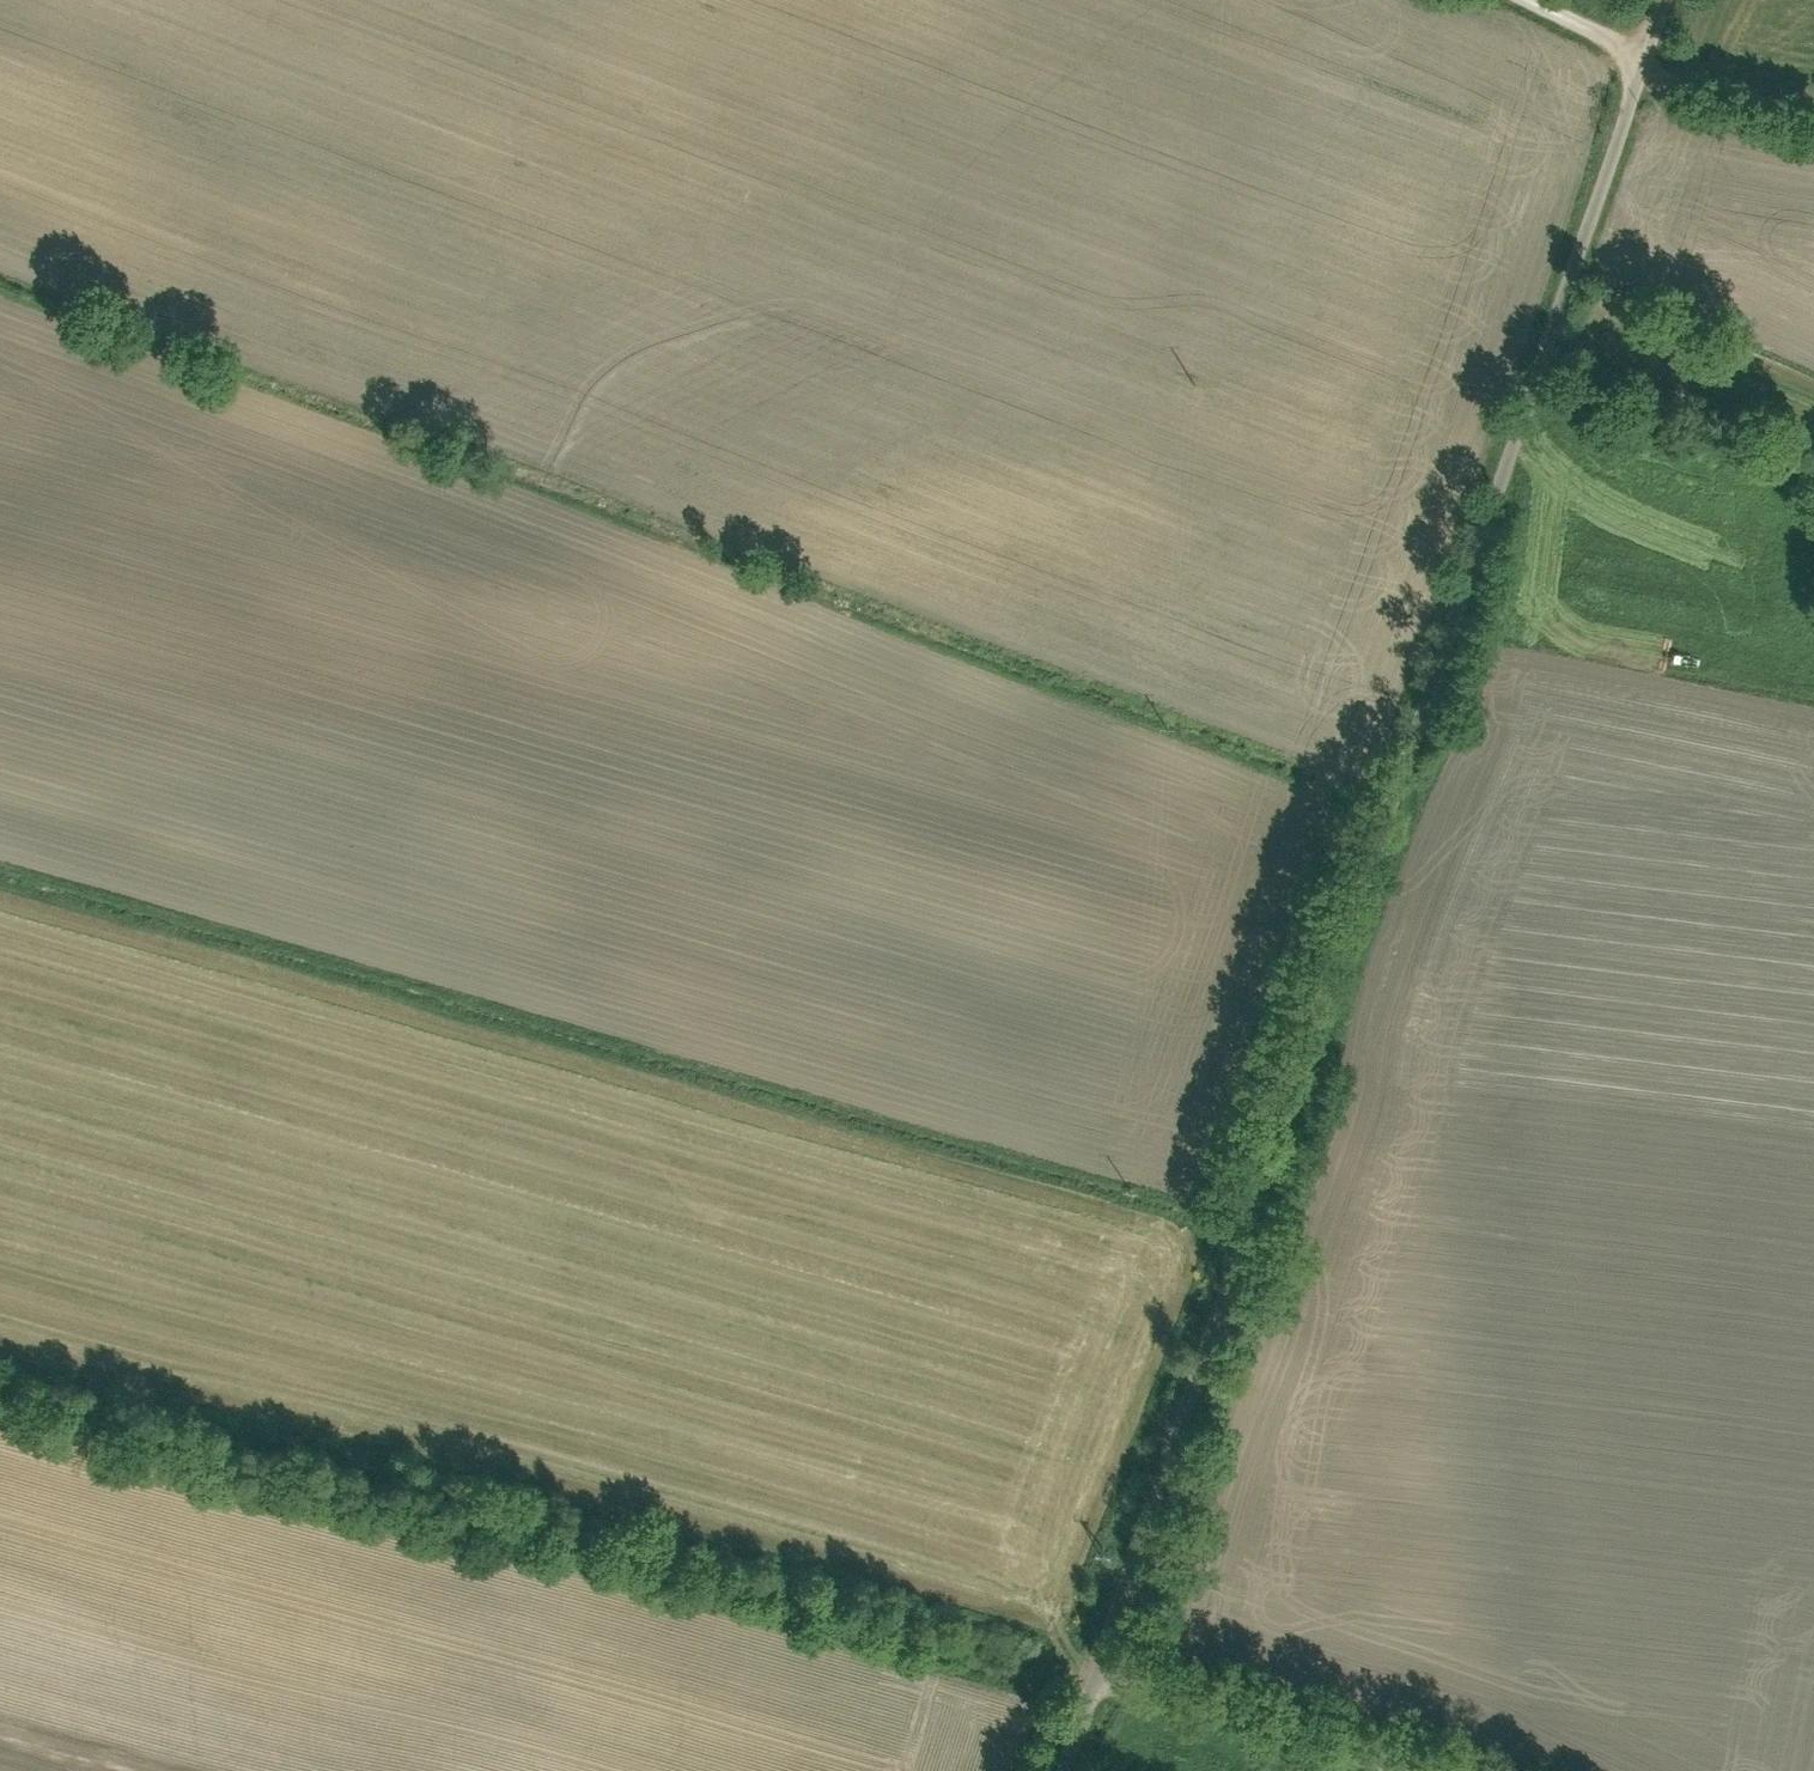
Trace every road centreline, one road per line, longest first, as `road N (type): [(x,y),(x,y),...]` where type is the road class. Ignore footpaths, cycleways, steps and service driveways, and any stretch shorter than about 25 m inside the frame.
road 1 (residential): [(1058,1770),(1645,66)]
road 2 (track): [(1813,122),(1645,66)]
road 3 (residential): [(1645,66),(1514,0)]

